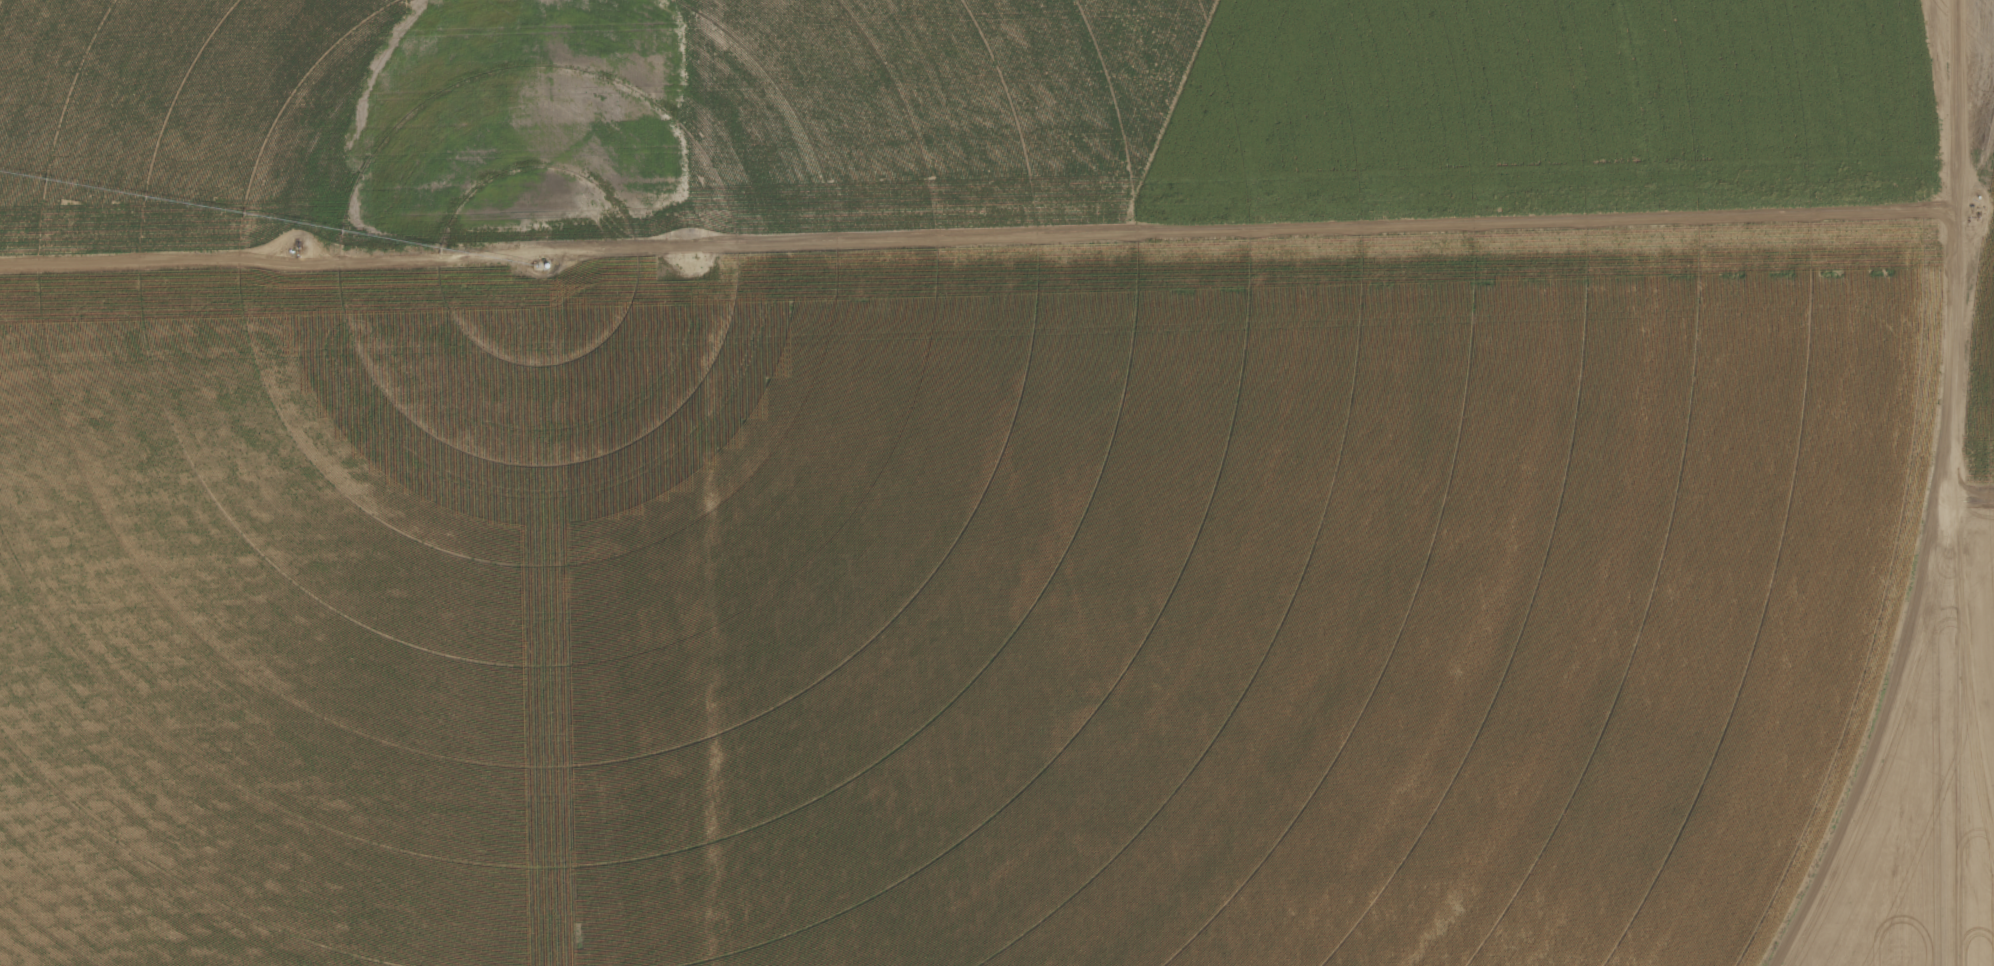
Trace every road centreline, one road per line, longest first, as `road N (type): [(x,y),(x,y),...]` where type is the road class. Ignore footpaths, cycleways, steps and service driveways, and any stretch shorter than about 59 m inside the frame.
road 1 (residential): [(1993,396),(1981,0)]

